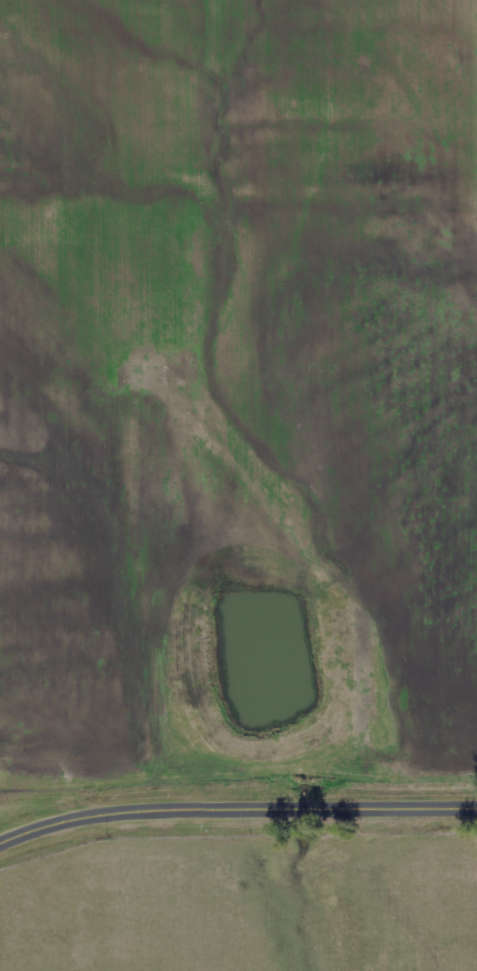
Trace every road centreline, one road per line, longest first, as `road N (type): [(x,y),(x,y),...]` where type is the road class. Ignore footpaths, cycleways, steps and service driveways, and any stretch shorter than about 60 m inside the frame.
road 1 (secondary): [(0,846),(93,817),(155,812),(476,811)]

